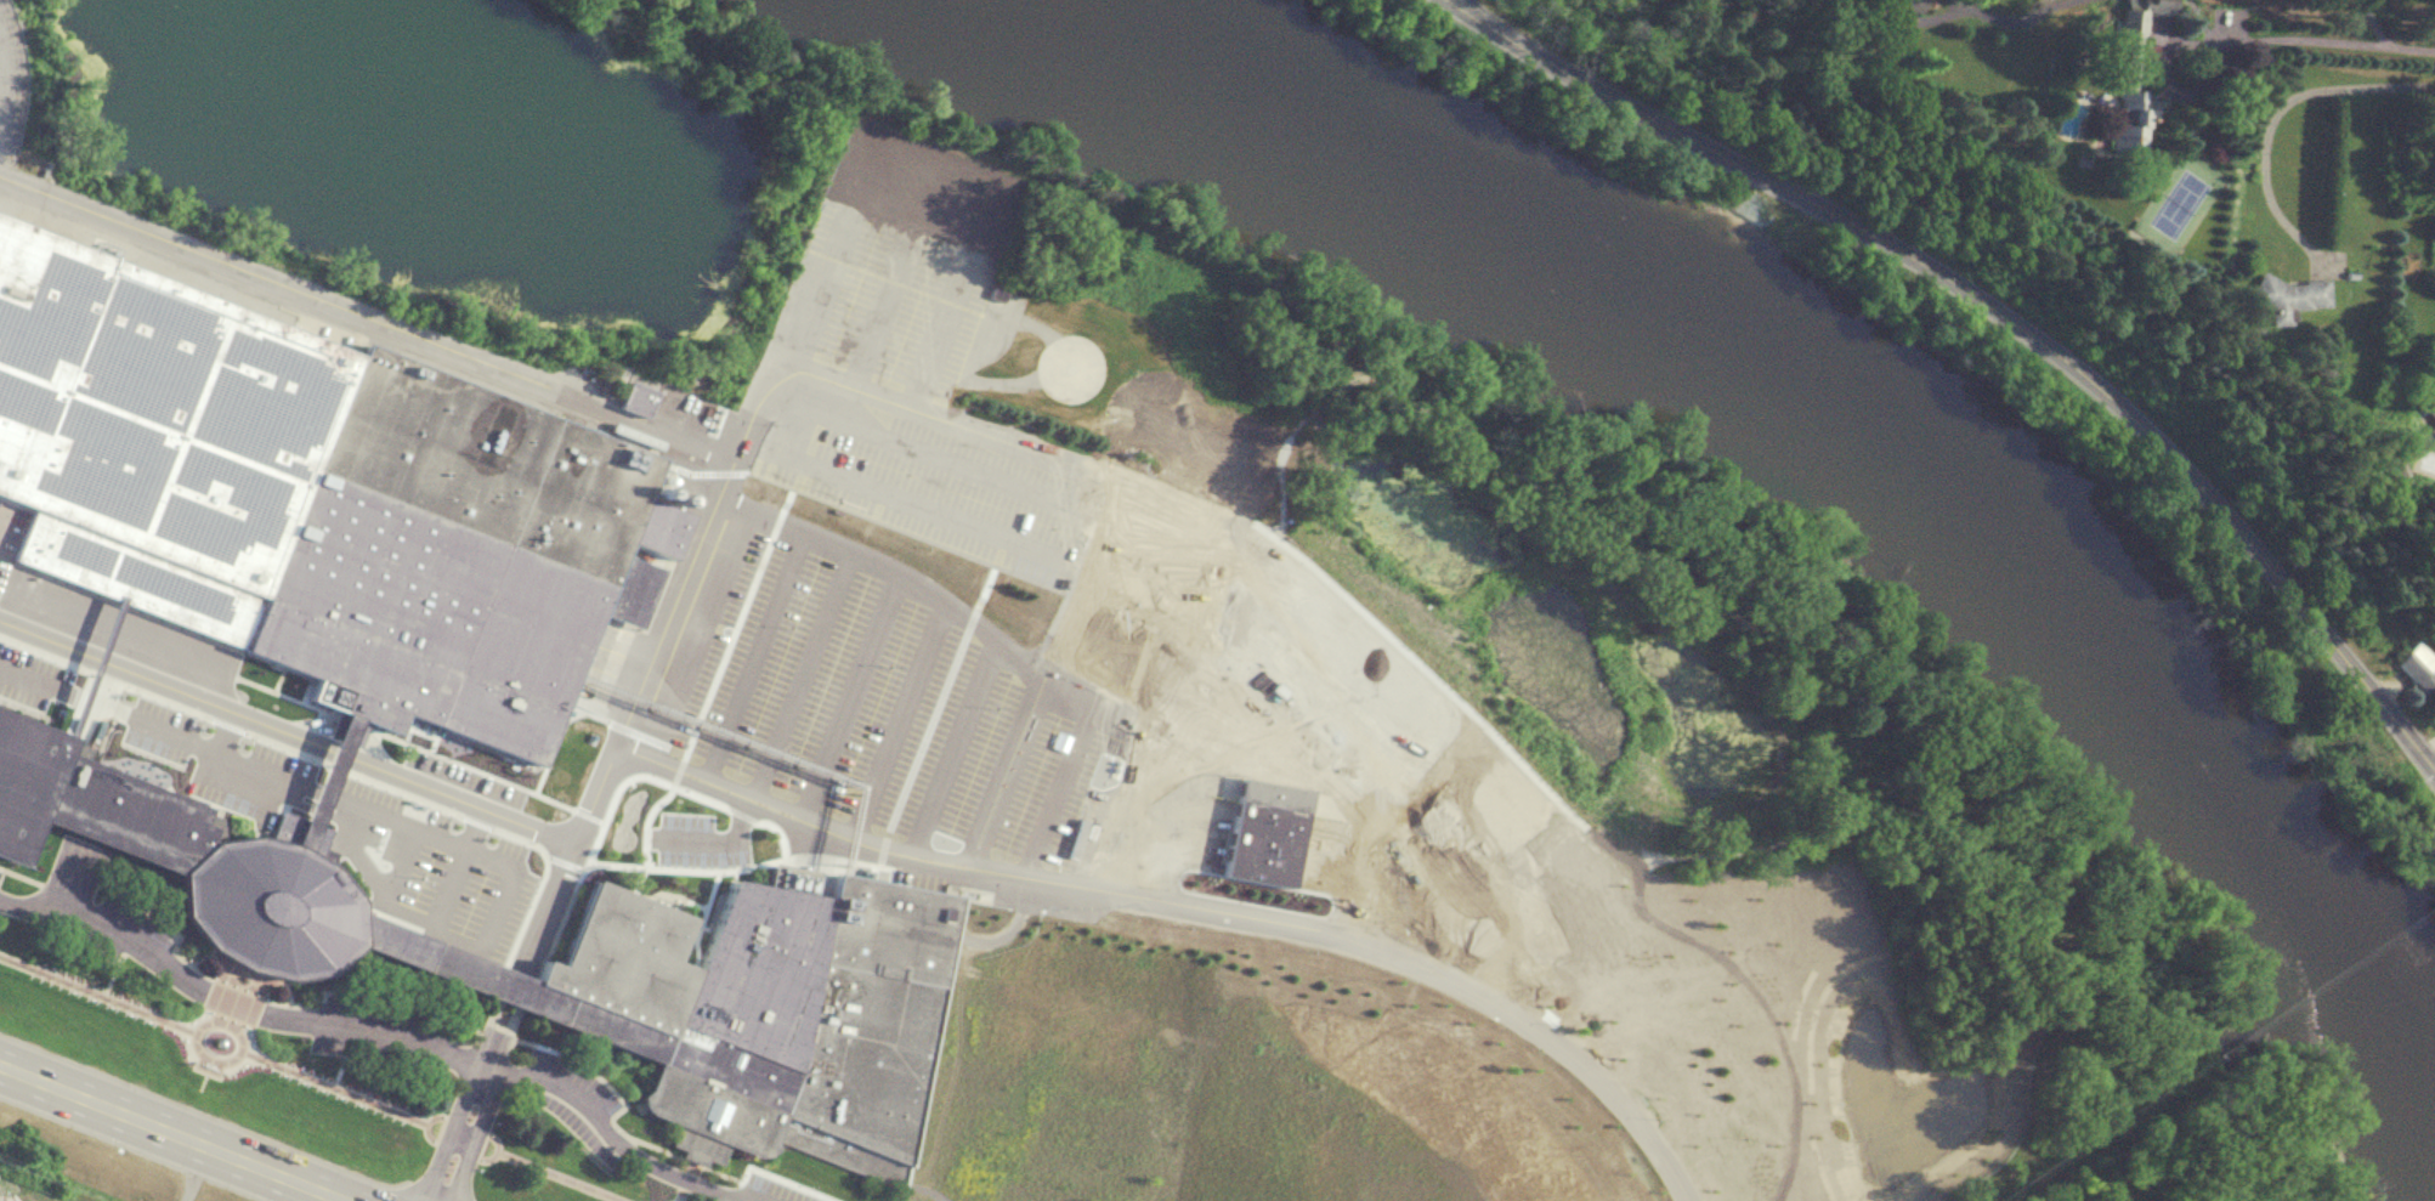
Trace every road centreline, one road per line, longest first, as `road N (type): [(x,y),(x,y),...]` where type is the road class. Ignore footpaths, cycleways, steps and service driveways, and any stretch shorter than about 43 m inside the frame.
road 1 (tertiary): [(2434,770),(2180,459),(2112,400),(1980,296),(1876,234),(1607,98),(1448,0)]
road 2 (primary): [(0,1066),(347,1200)]

